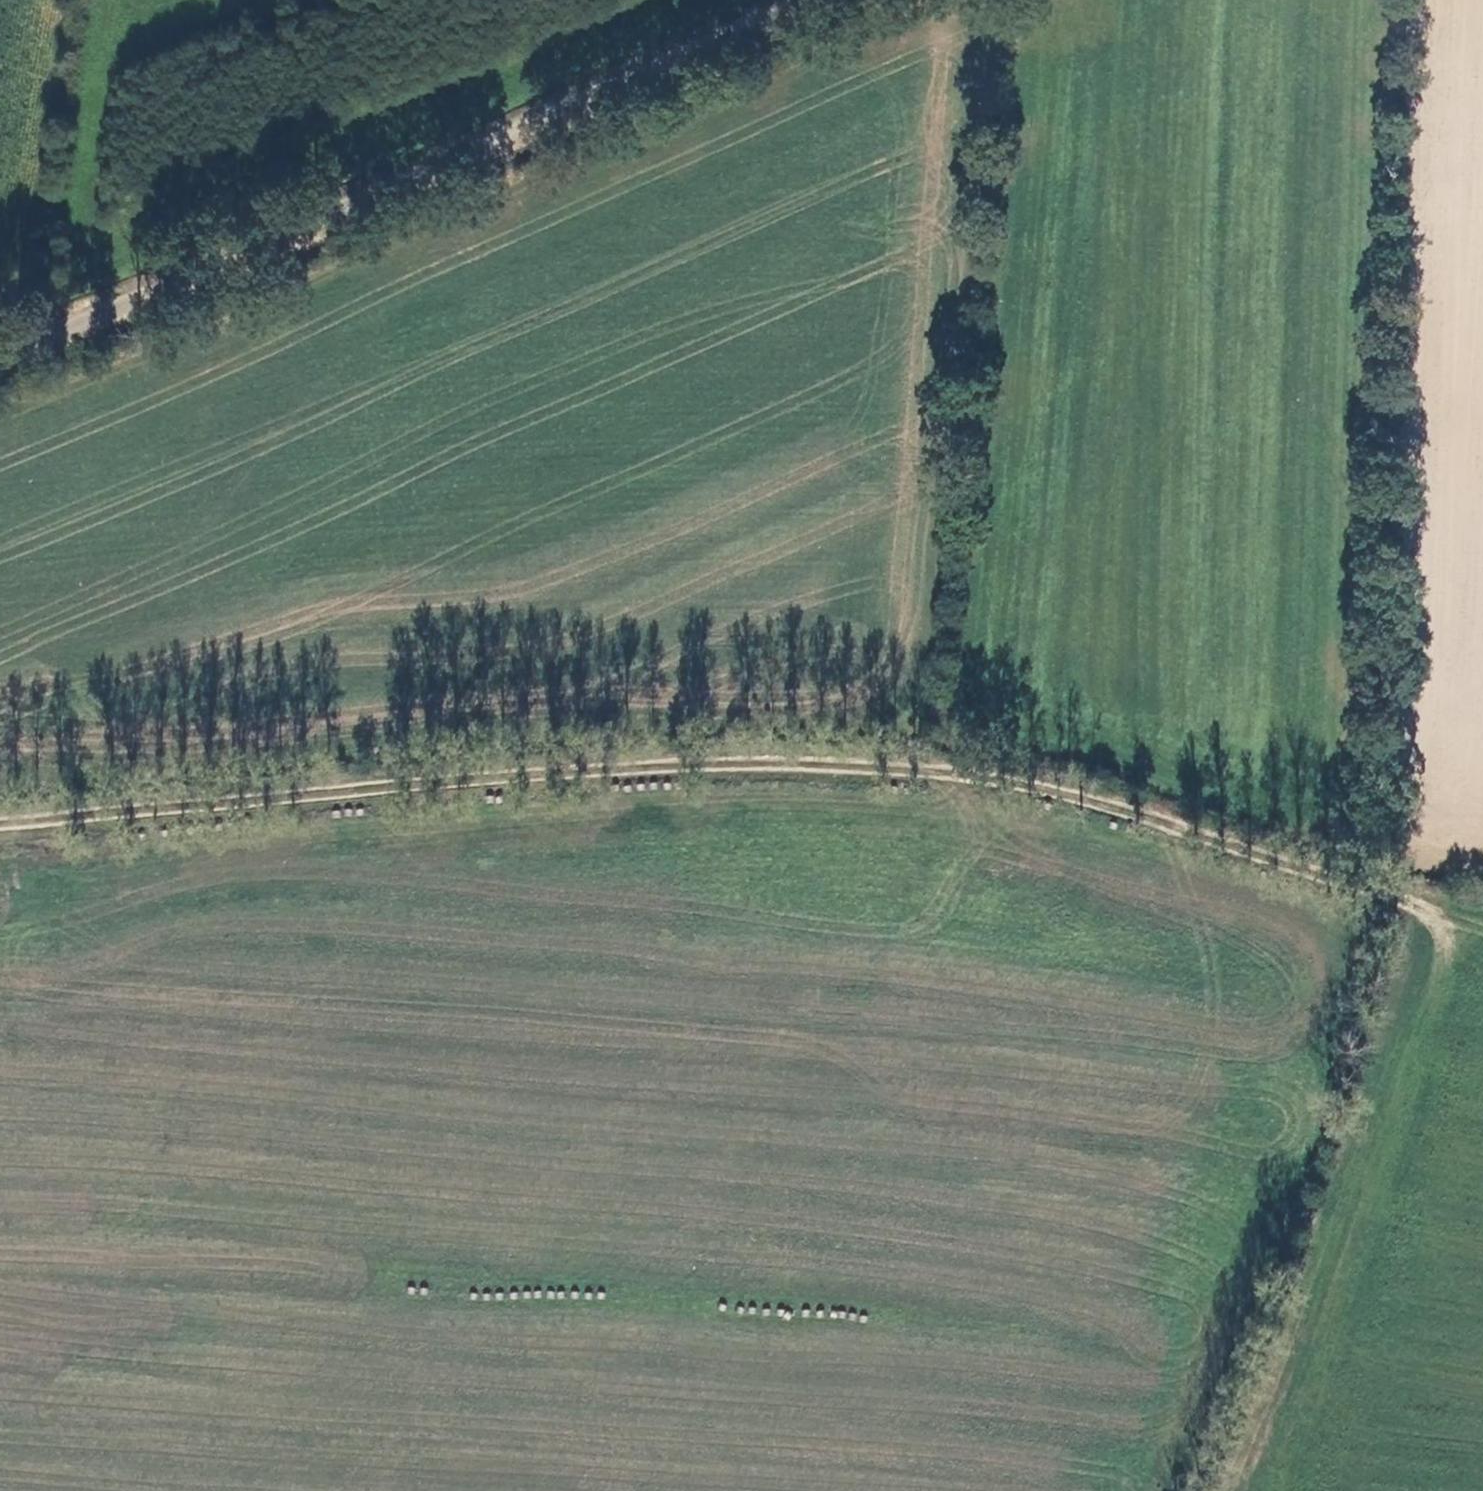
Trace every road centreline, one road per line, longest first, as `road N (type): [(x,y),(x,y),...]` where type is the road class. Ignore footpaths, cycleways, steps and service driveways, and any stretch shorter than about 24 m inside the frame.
road 1 (track): [(1426,914),(1086,791),(963,780),(737,768),(0,820)]
road 2 (track): [(797,0),(0,345)]

